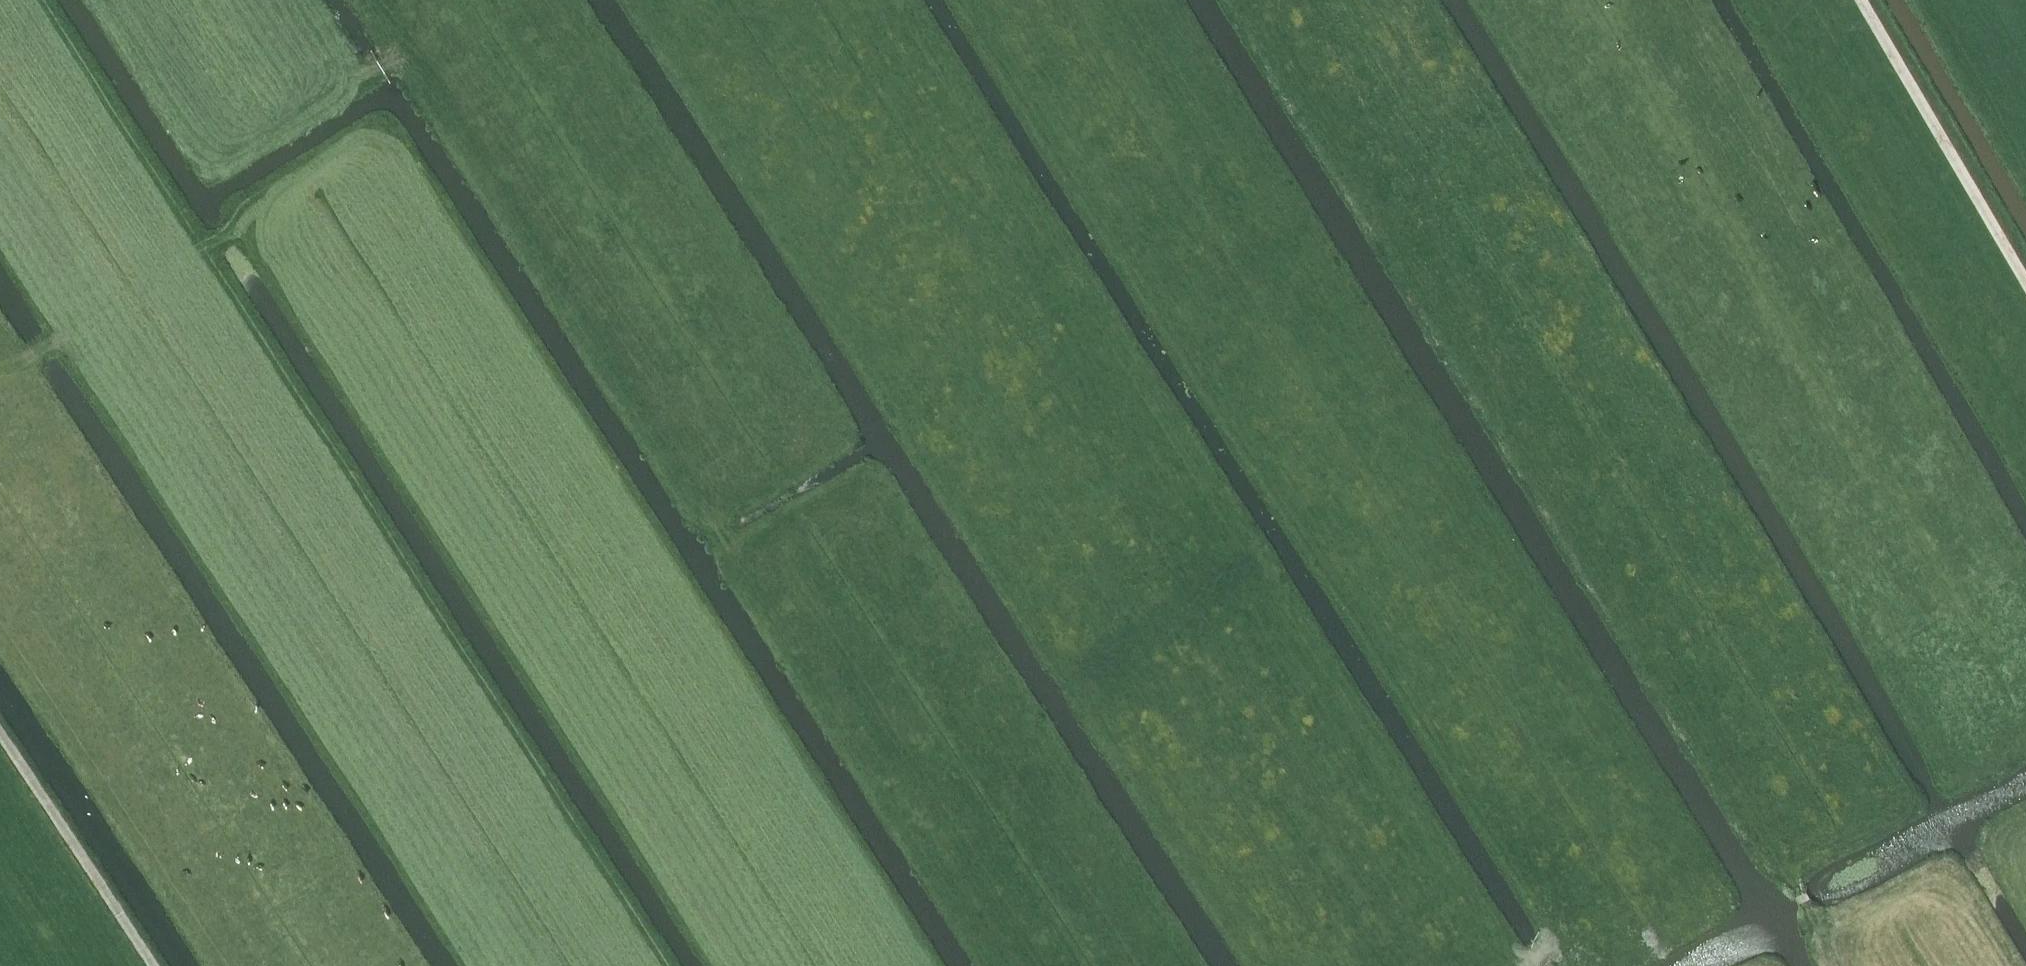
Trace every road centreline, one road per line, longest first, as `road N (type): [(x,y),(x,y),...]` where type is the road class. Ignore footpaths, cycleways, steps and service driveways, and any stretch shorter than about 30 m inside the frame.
road 1 (track): [(1860,0),(2025,283)]
road 2 (track): [(155,965),(0,733)]

